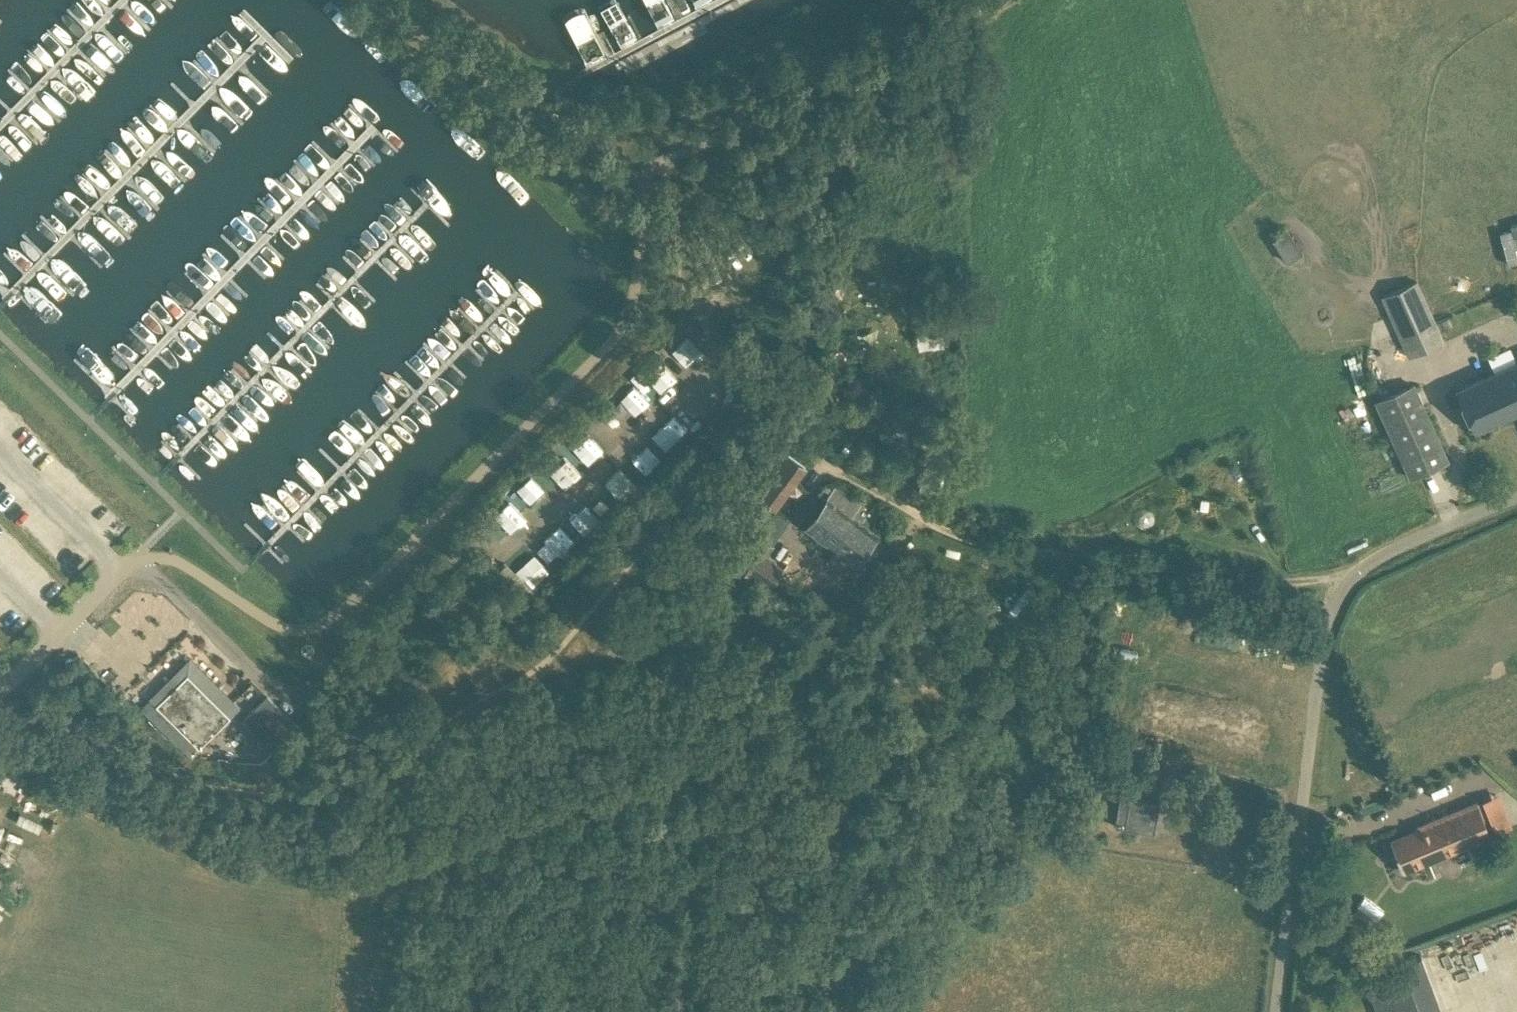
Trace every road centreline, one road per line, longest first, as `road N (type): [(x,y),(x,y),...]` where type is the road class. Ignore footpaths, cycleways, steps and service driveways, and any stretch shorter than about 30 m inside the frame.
road 1 (track): [(756,404),(925,519),(997,544),(1275,584),(1360,566)]
road 2 (unclassified): [(1275,1011),(1333,603),(1373,557),(1516,496)]

